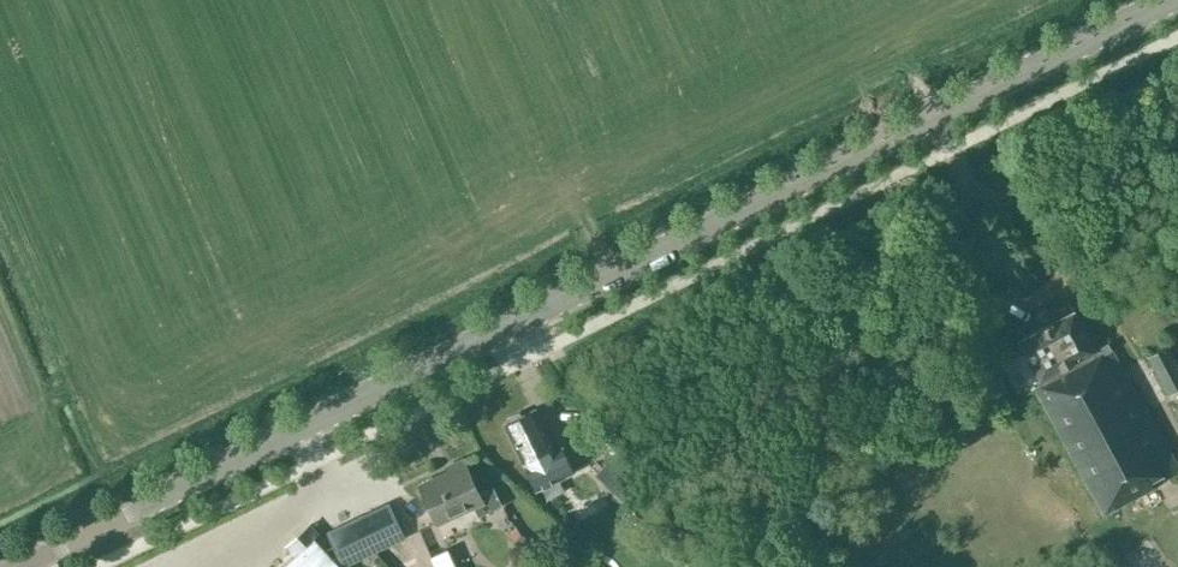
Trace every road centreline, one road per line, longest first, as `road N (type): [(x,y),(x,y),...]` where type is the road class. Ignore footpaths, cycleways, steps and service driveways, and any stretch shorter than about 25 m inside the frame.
road 1 (tertiary): [(19,566),(1177,2)]

